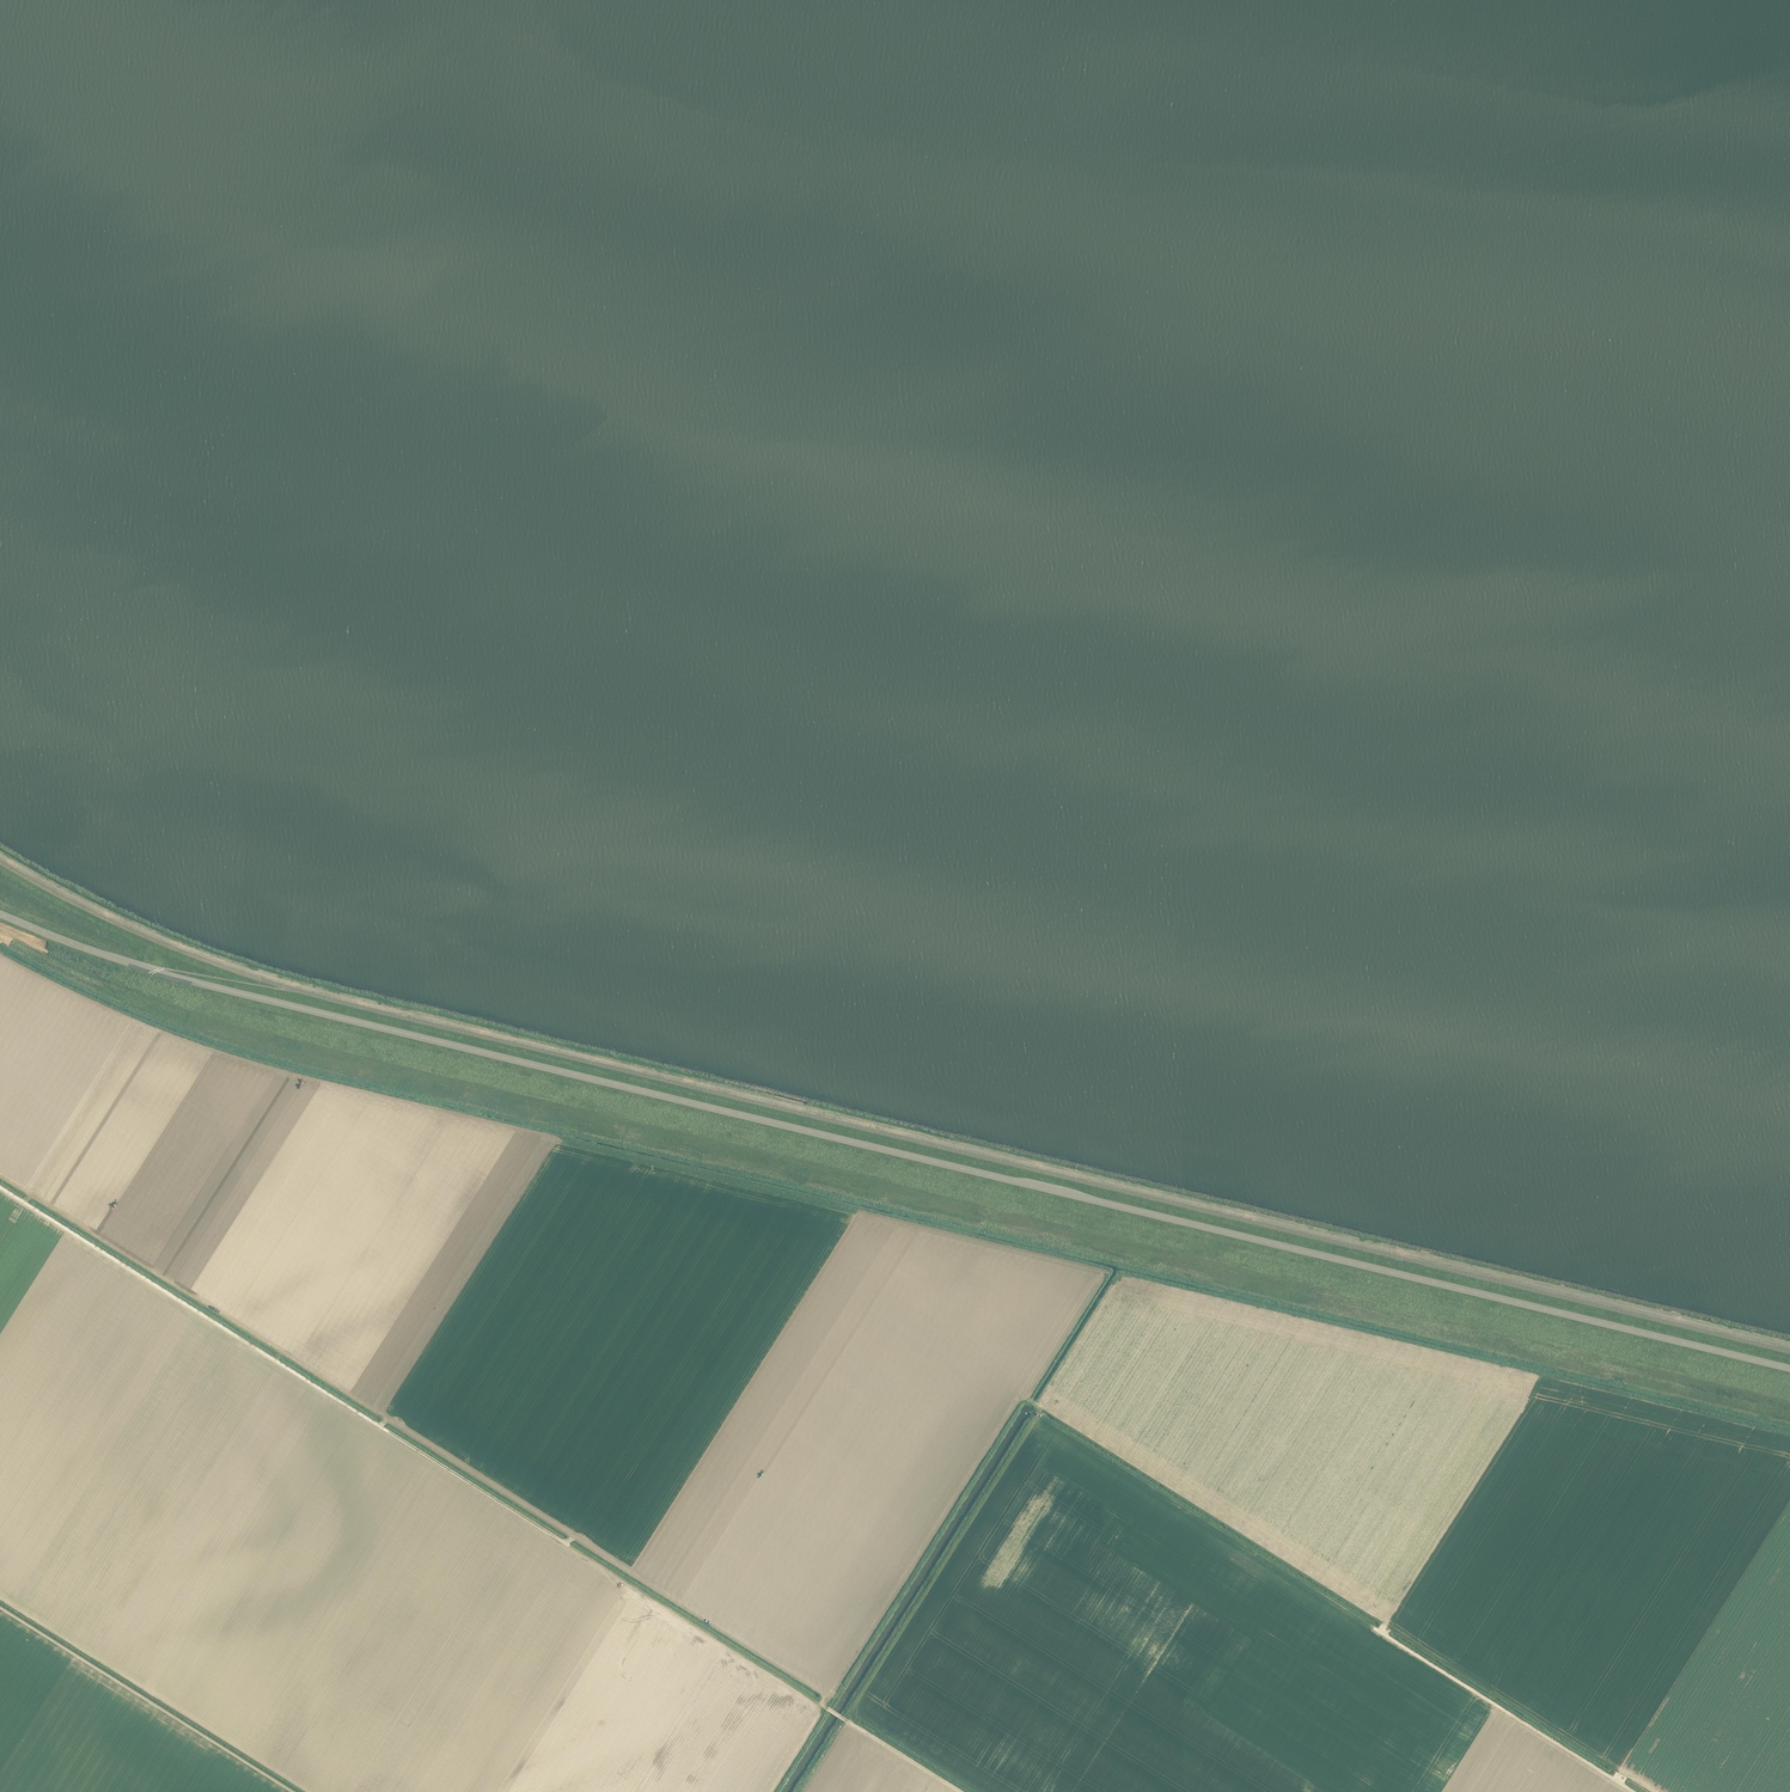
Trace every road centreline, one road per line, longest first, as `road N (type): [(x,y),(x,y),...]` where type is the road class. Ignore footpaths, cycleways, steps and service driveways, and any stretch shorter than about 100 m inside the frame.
road 1 (tertiary): [(1789,1367),(183,979),(0,912)]

